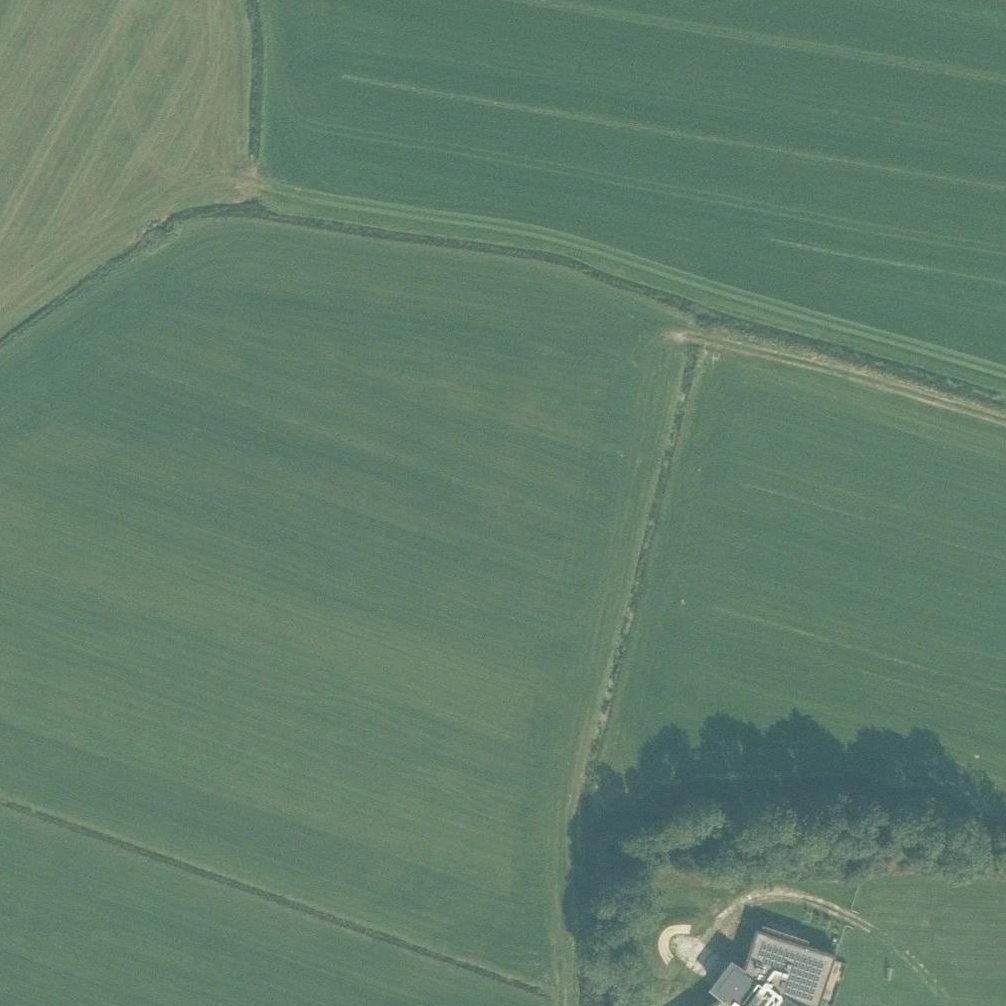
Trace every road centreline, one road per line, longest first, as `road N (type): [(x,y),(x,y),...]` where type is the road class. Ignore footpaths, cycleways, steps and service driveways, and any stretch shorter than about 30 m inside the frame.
road 1 (track): [(1005,426),(719,341),(654,331)]
road 2 (track): [(587,296),(654,331),(641,394)]

